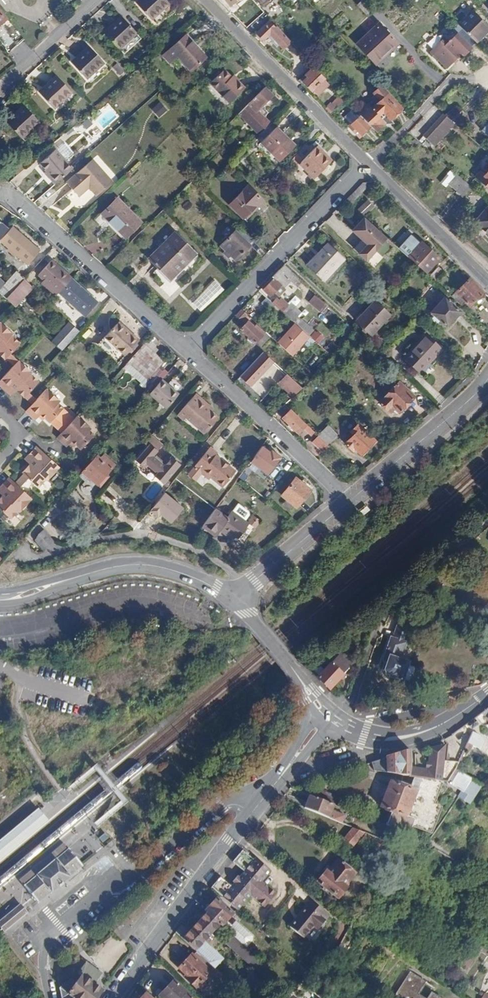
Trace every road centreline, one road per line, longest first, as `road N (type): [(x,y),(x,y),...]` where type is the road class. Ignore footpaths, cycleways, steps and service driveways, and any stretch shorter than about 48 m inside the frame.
road 1 (residential): [(331,717),(208,866),(115,997)]
road 2 (residential): [(187,351),(368,164)]
road 3 (residential): [(0,195),(187,351)]
road 4 (residential): [(368,164),(205,0)]
road 5 (residential): [(187,351),(347,501)]
road 6 (tertiary): [(487,378),(347,501)]
road 7 (residential): [(331,717),(376,738),(412,736),(487,693)]
road 8 (residential): [(487,281),(368,164)]
road 9 (tertiary): [(88,574),(158,567),(234,600)]
road 10 (residential): [(368,164),(449,83),(487,85)]
road 11 (residential): [(234,600),(331,717)]
road 12 (tertiary): [(347,501),(234,600)]
road 13 (residential): [(97,0),(0,89)]

